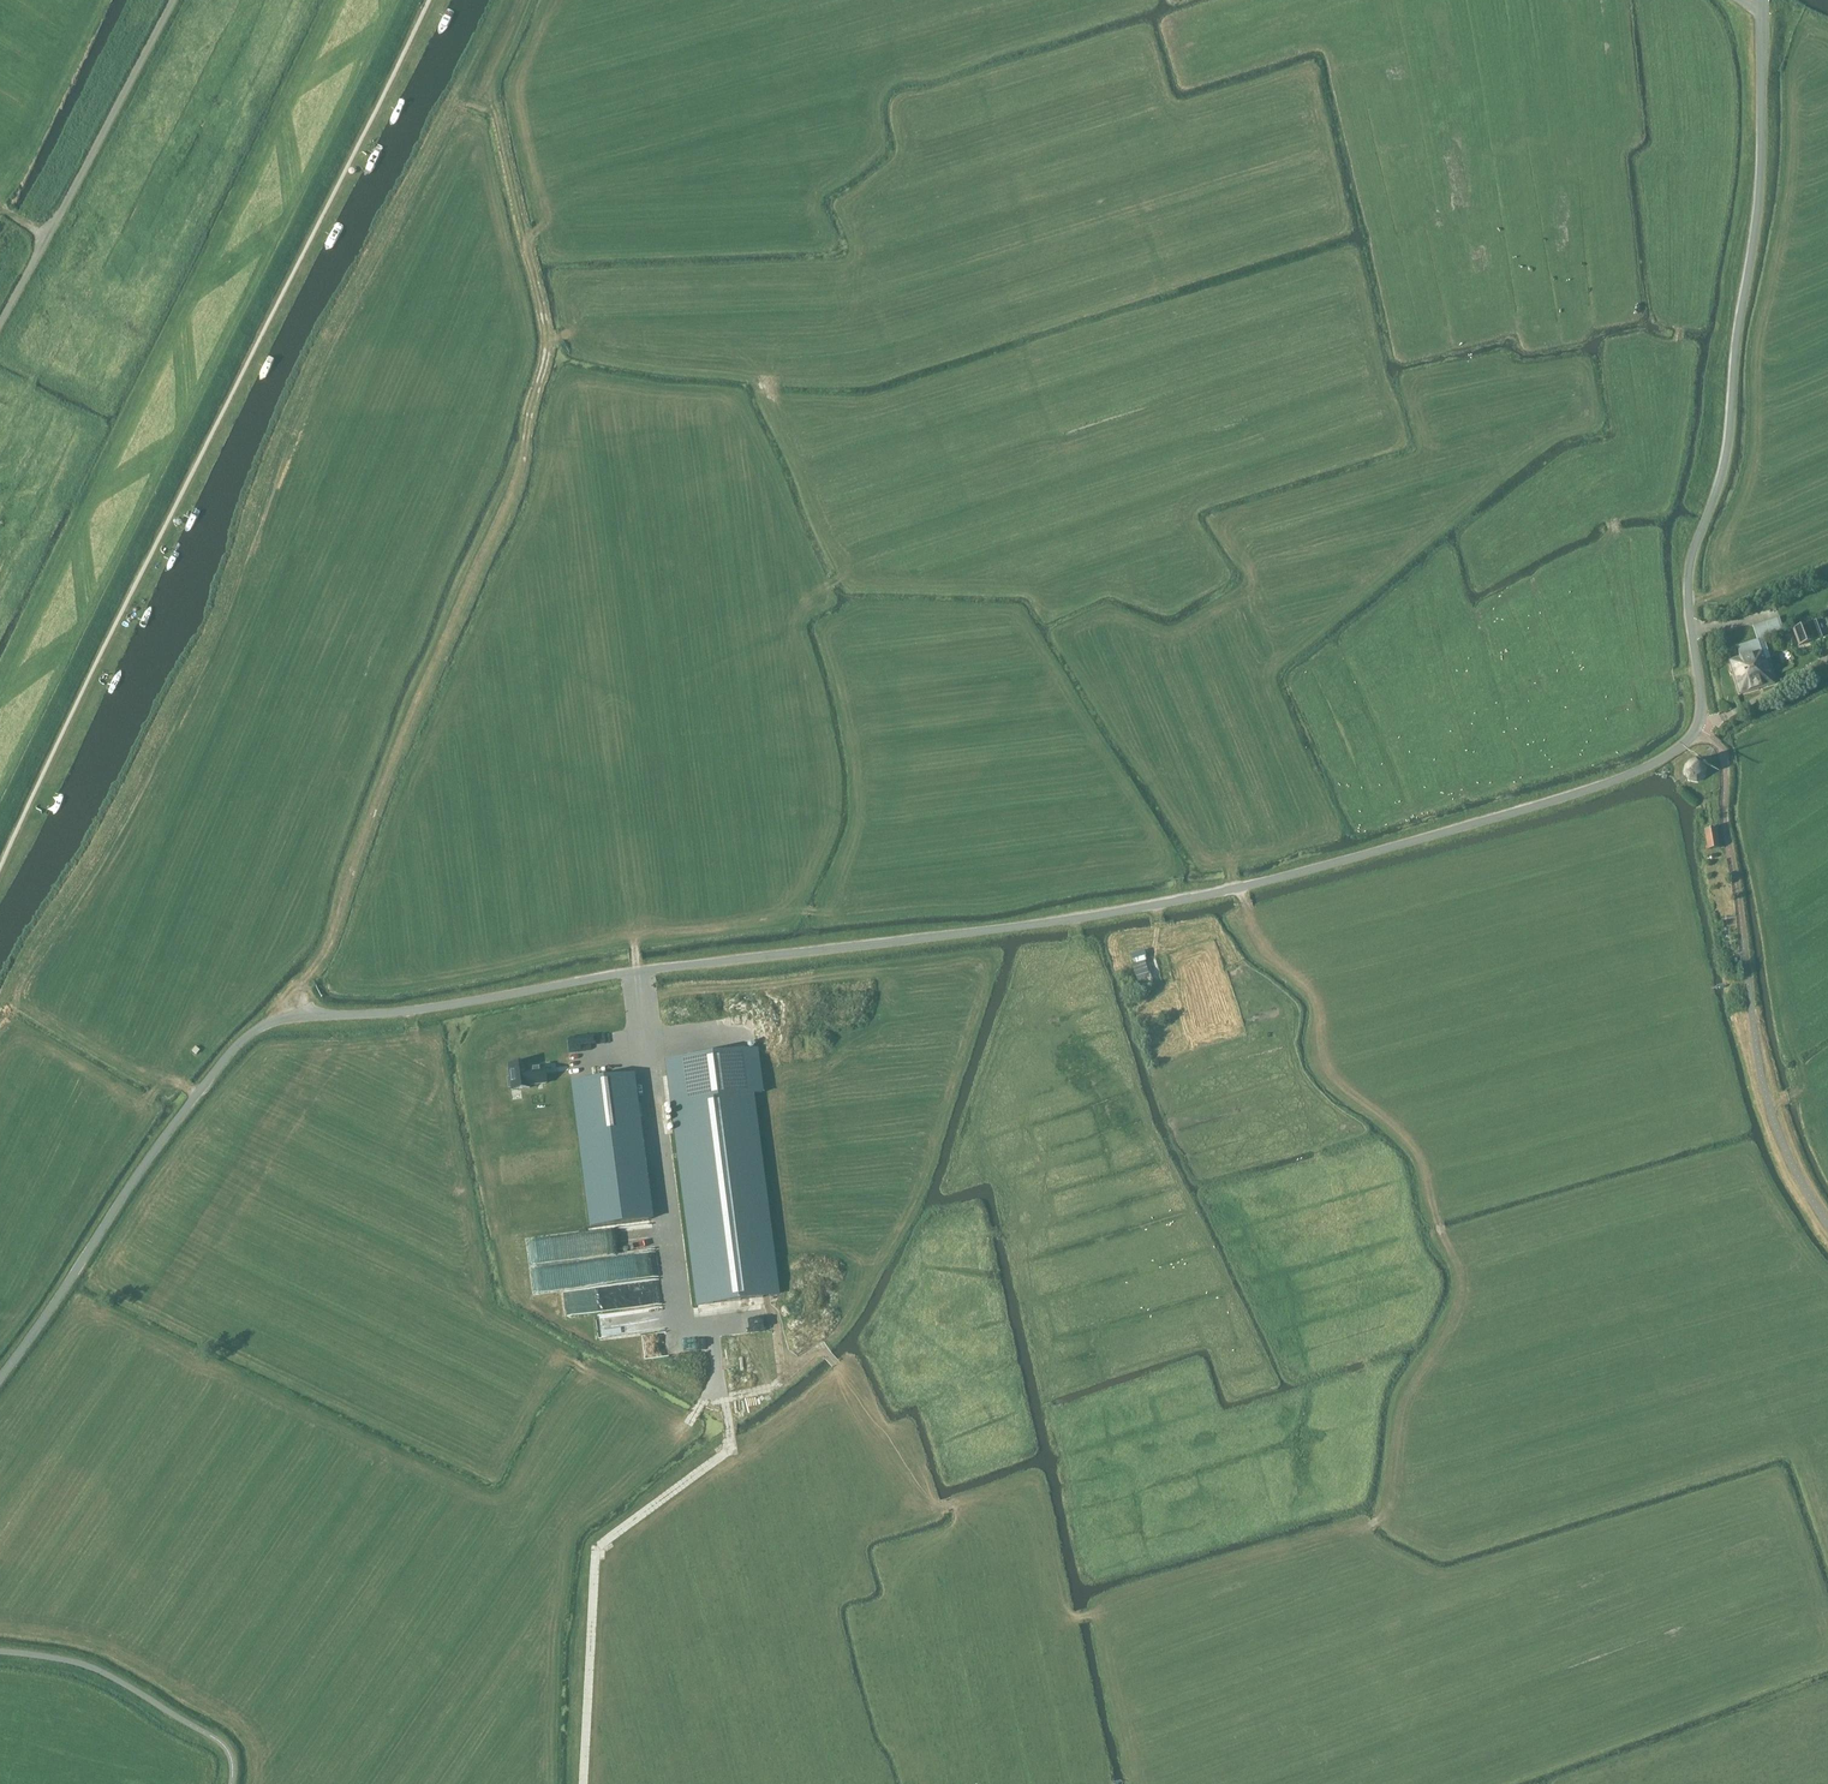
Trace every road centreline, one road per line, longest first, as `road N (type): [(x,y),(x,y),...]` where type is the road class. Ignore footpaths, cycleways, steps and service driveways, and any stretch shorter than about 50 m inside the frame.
road 1 (unclassified): [(0,1376),(172,1129),(230,1053),(261,1027),(1215,895),(1610,782),(1688,741),(1702,703),(1688,573),(1726,455),(1760,187),(1762,0)]
road 2 (track): [(637,971),(635,934),(645,922),(707,924),(789,906),(820,912),(835,902),(860,801),(831,657),(840,645),(1023,626),(1161,843),(1183,900)]
road 3 (track): [(496,126),(549,344),(508,500),(396,750),(330,938),(298,988),(296,1017)]
road 4 (track): [(723,1398),(731,1448),(594,1549),(582,1783)]
road 5 (unclassified): [(0,327),(175,0)]
road 6 (track): [(723,1398),(770,1389),(820,1347),(839,1370)]

